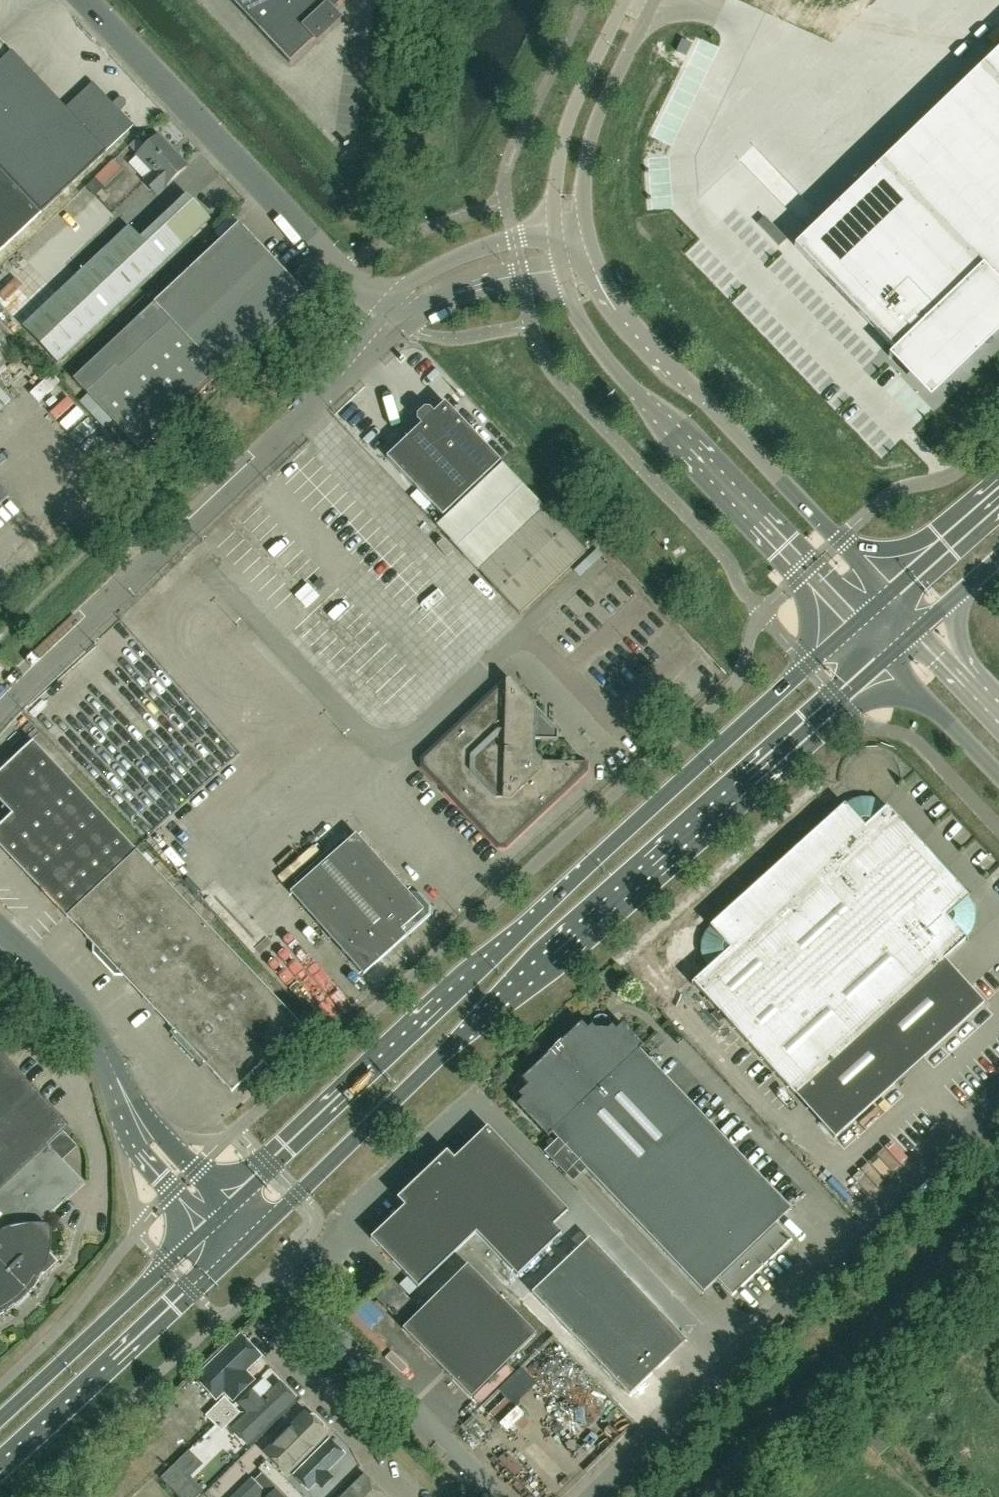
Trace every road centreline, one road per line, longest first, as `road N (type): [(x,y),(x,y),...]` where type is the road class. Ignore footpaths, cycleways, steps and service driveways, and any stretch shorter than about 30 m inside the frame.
road 1 (primary): [(242,1241),(890,655)]
road 2 (primary): [(856,620),(216,1214)]
road 3 (unclassified): [(582,1496),(998,1101)]
road 4 (unclassified): [(0,712),(390,316)]
road 5 (unclassified): [(558,252),(575,309),(605,359),(856,620)]
road 6 (unclassified): [(888,593),(647,340),(591,247)]
road 7 (unclassified): [(390,316),(83,0)]
road 8 (unclassified): [(216,1214),(170,1167),(58,984),(0,928)]
road 9 (primary): [(0,1466),(242,1241)]
road 10 (primary): [(216,1214),(0,1418)]
road 11 (unclassified): [(633,0),(603,41),(564,134),(554,208),(558,252)]
road 12 (unclassified): [(502,1496),(315,1312)]
road 13 (unclassified): [(591,247),(585,164),(643,0)]
road 14 (unclassified): [(315,1312),(274,1351),(409,1496)]
road 15 (unclassified): [(390,316),(466,273),(558,252)]
road 16 (unclassified): [(890,655),(998,776)]
road 17 (primary): [(998,499),(888,593)]

